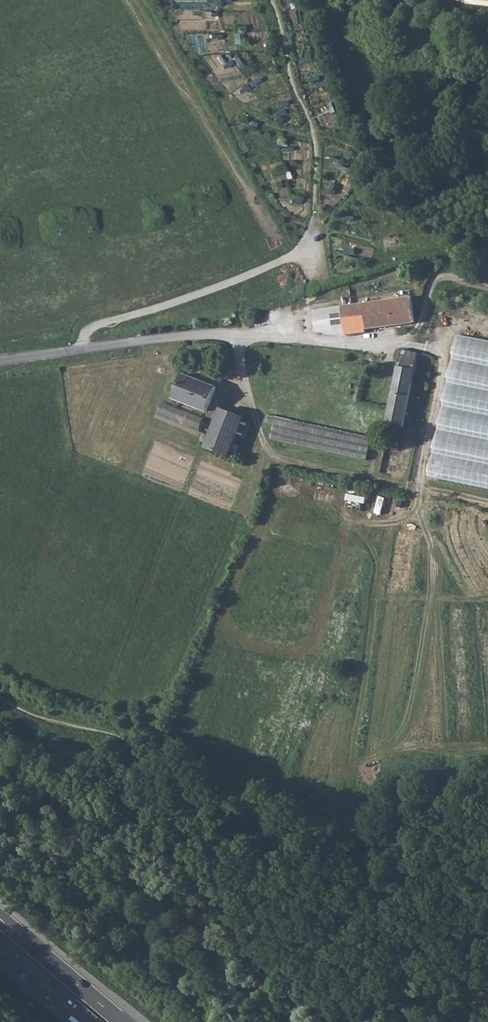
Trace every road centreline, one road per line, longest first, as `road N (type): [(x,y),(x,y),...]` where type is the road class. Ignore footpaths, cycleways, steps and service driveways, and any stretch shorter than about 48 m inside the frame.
road 1 (track): [(84,351),(84,332),(101,322),(311,249),(316,146),(270,0)]
road 2 (track): [(279,458),(279,484),(228,605),(237,636),(301,658),(318,639),(350,516),(334,497)]
road 3 (unclassified): [(239,340),(268,337),(383,352),(420,325),(431,277),(487,288)]
road 4 (track): [(487,502),(279,458),(257,422)]
road 5 (unclassified): [(0,363),(199,336),(239,340)]
road 6 (trunk): [(123,1021),(0,917)]

